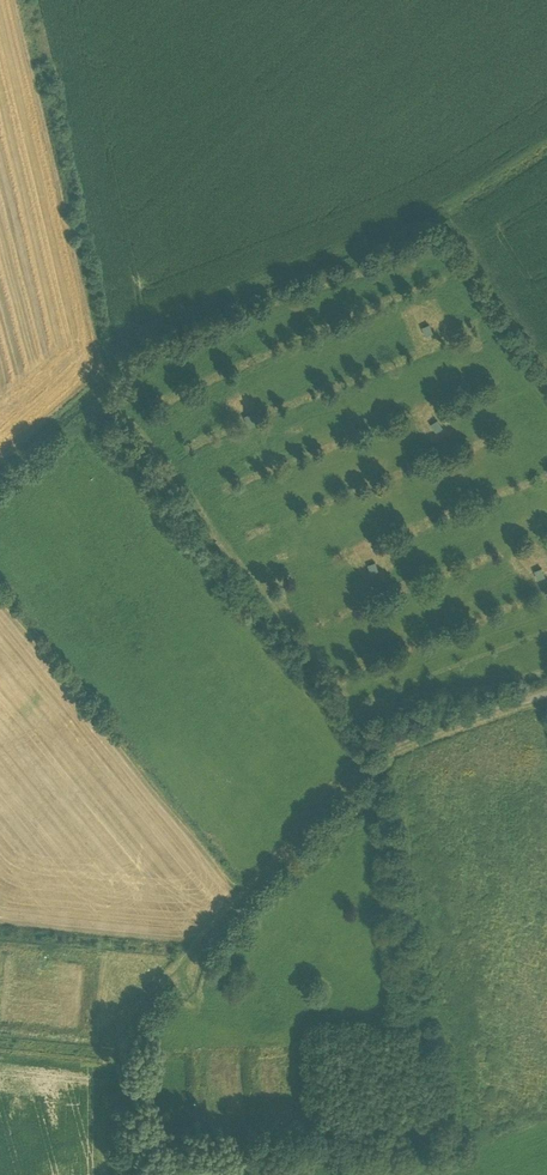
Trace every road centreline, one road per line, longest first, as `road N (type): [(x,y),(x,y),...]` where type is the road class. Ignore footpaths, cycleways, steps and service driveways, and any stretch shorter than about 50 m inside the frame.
road 1 (track): [(115,1174),(114,1061),(124,1035),(359,773),(389,752),(508,710)]

